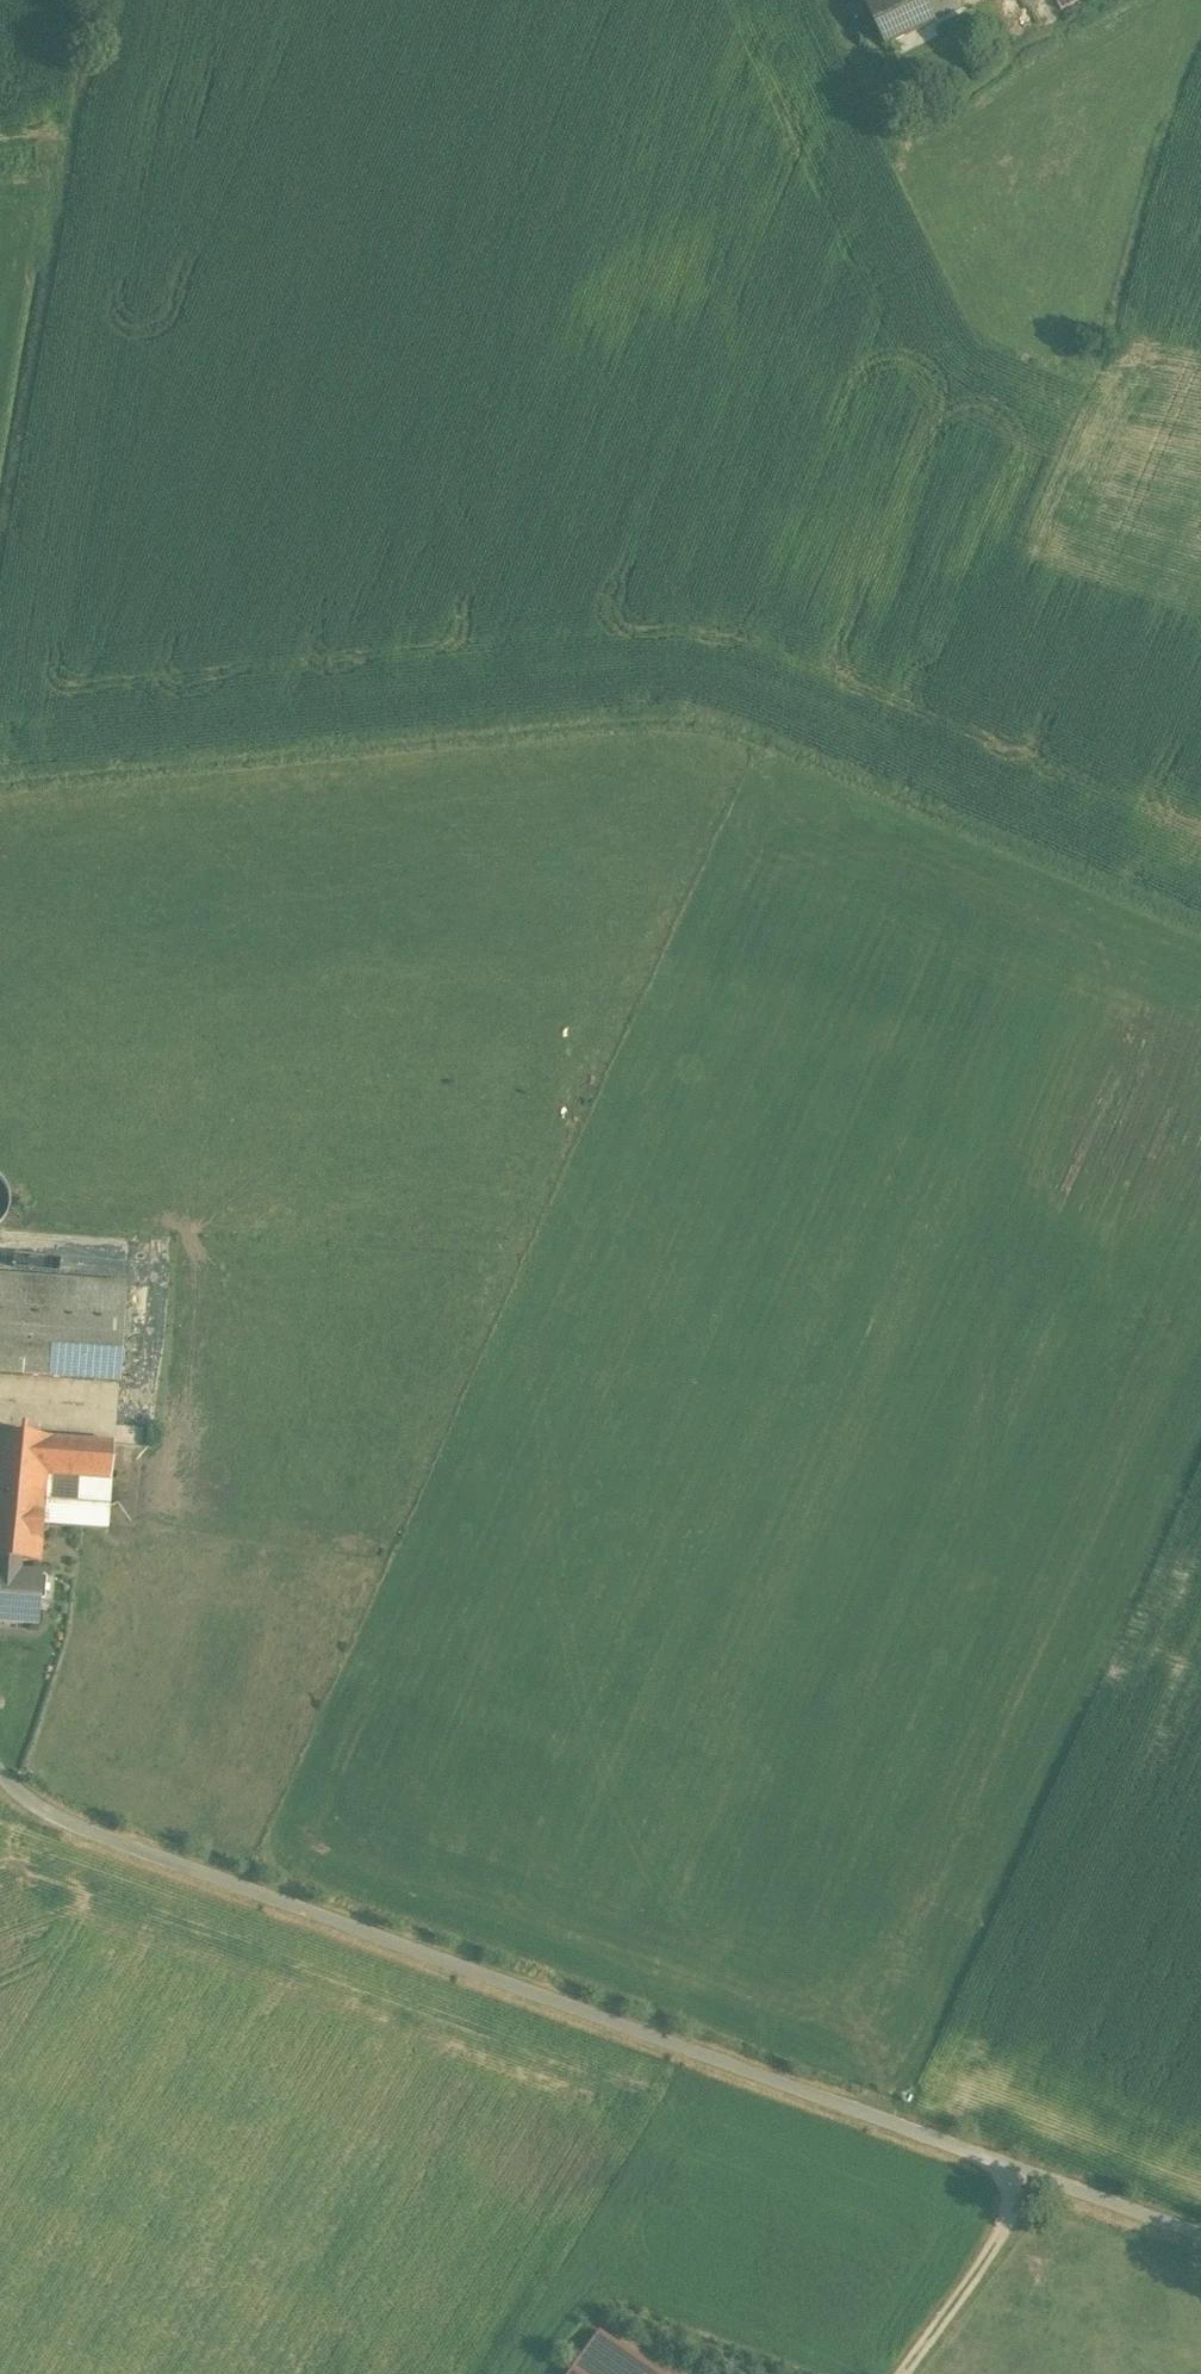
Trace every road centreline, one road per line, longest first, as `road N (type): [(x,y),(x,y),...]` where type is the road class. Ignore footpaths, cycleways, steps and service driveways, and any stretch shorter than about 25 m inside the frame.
road 1 (unclassified): [(0,1769),(24,1792),(109,1837),(1200,2231)]
road 2 (track): [(1039,2172),(899,2373)]

